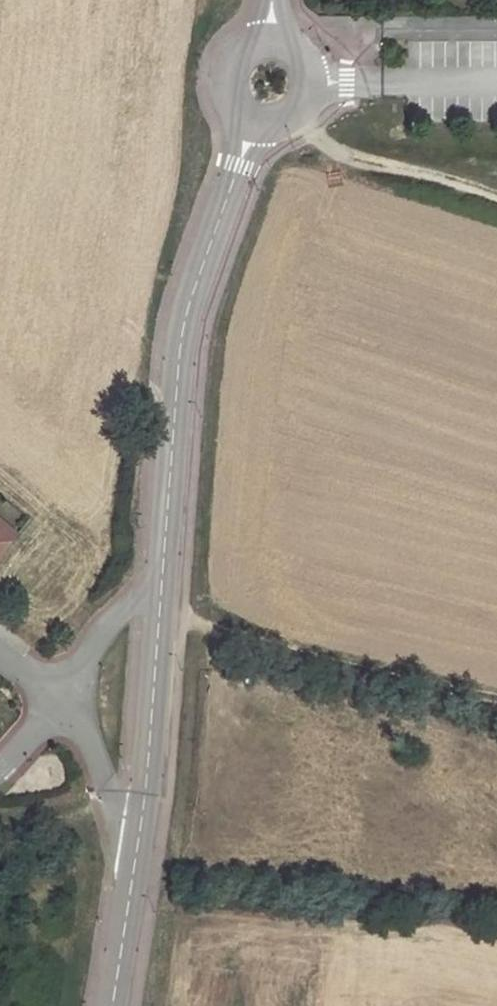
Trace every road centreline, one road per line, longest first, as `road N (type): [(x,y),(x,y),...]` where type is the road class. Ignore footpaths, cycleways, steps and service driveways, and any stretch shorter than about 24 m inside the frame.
road 1 (unclassified): [(238,166),(187,308),(159,608)]
road 2 (track): [(496,698),(159,608)]
road 3 (unclassified): [(159,608),(137,837)]
road 4 (track): [(496,207),(354,163),(294,112)]
road 5 (unclassified): [(137,837),(112,1005)]
road 6 (residential): [(61,700),(137,837)]
road 7 (residential): [(159,608),(131,609),(114,619),(61,700)]

